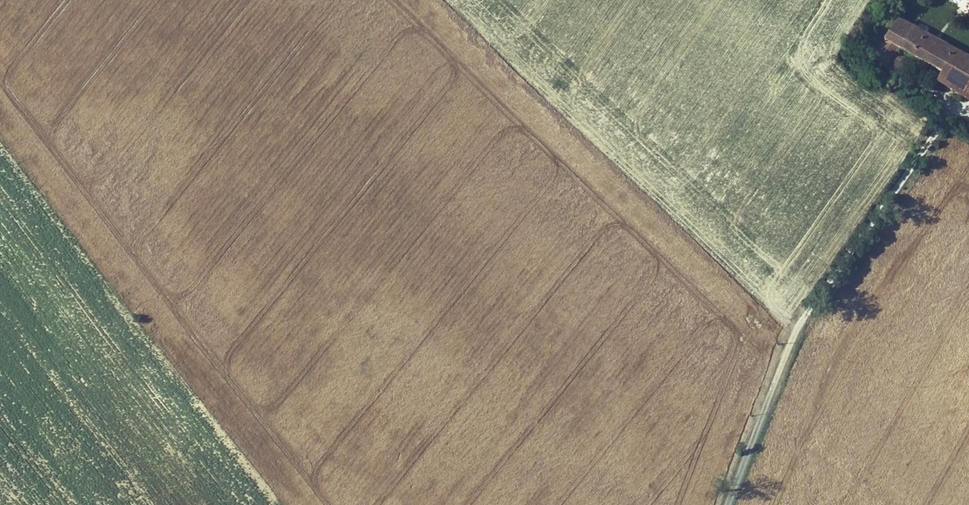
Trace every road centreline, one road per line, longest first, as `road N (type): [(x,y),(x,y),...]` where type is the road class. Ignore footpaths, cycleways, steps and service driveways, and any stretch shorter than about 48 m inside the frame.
road 1 (track): [(796,334),(956,105)]

